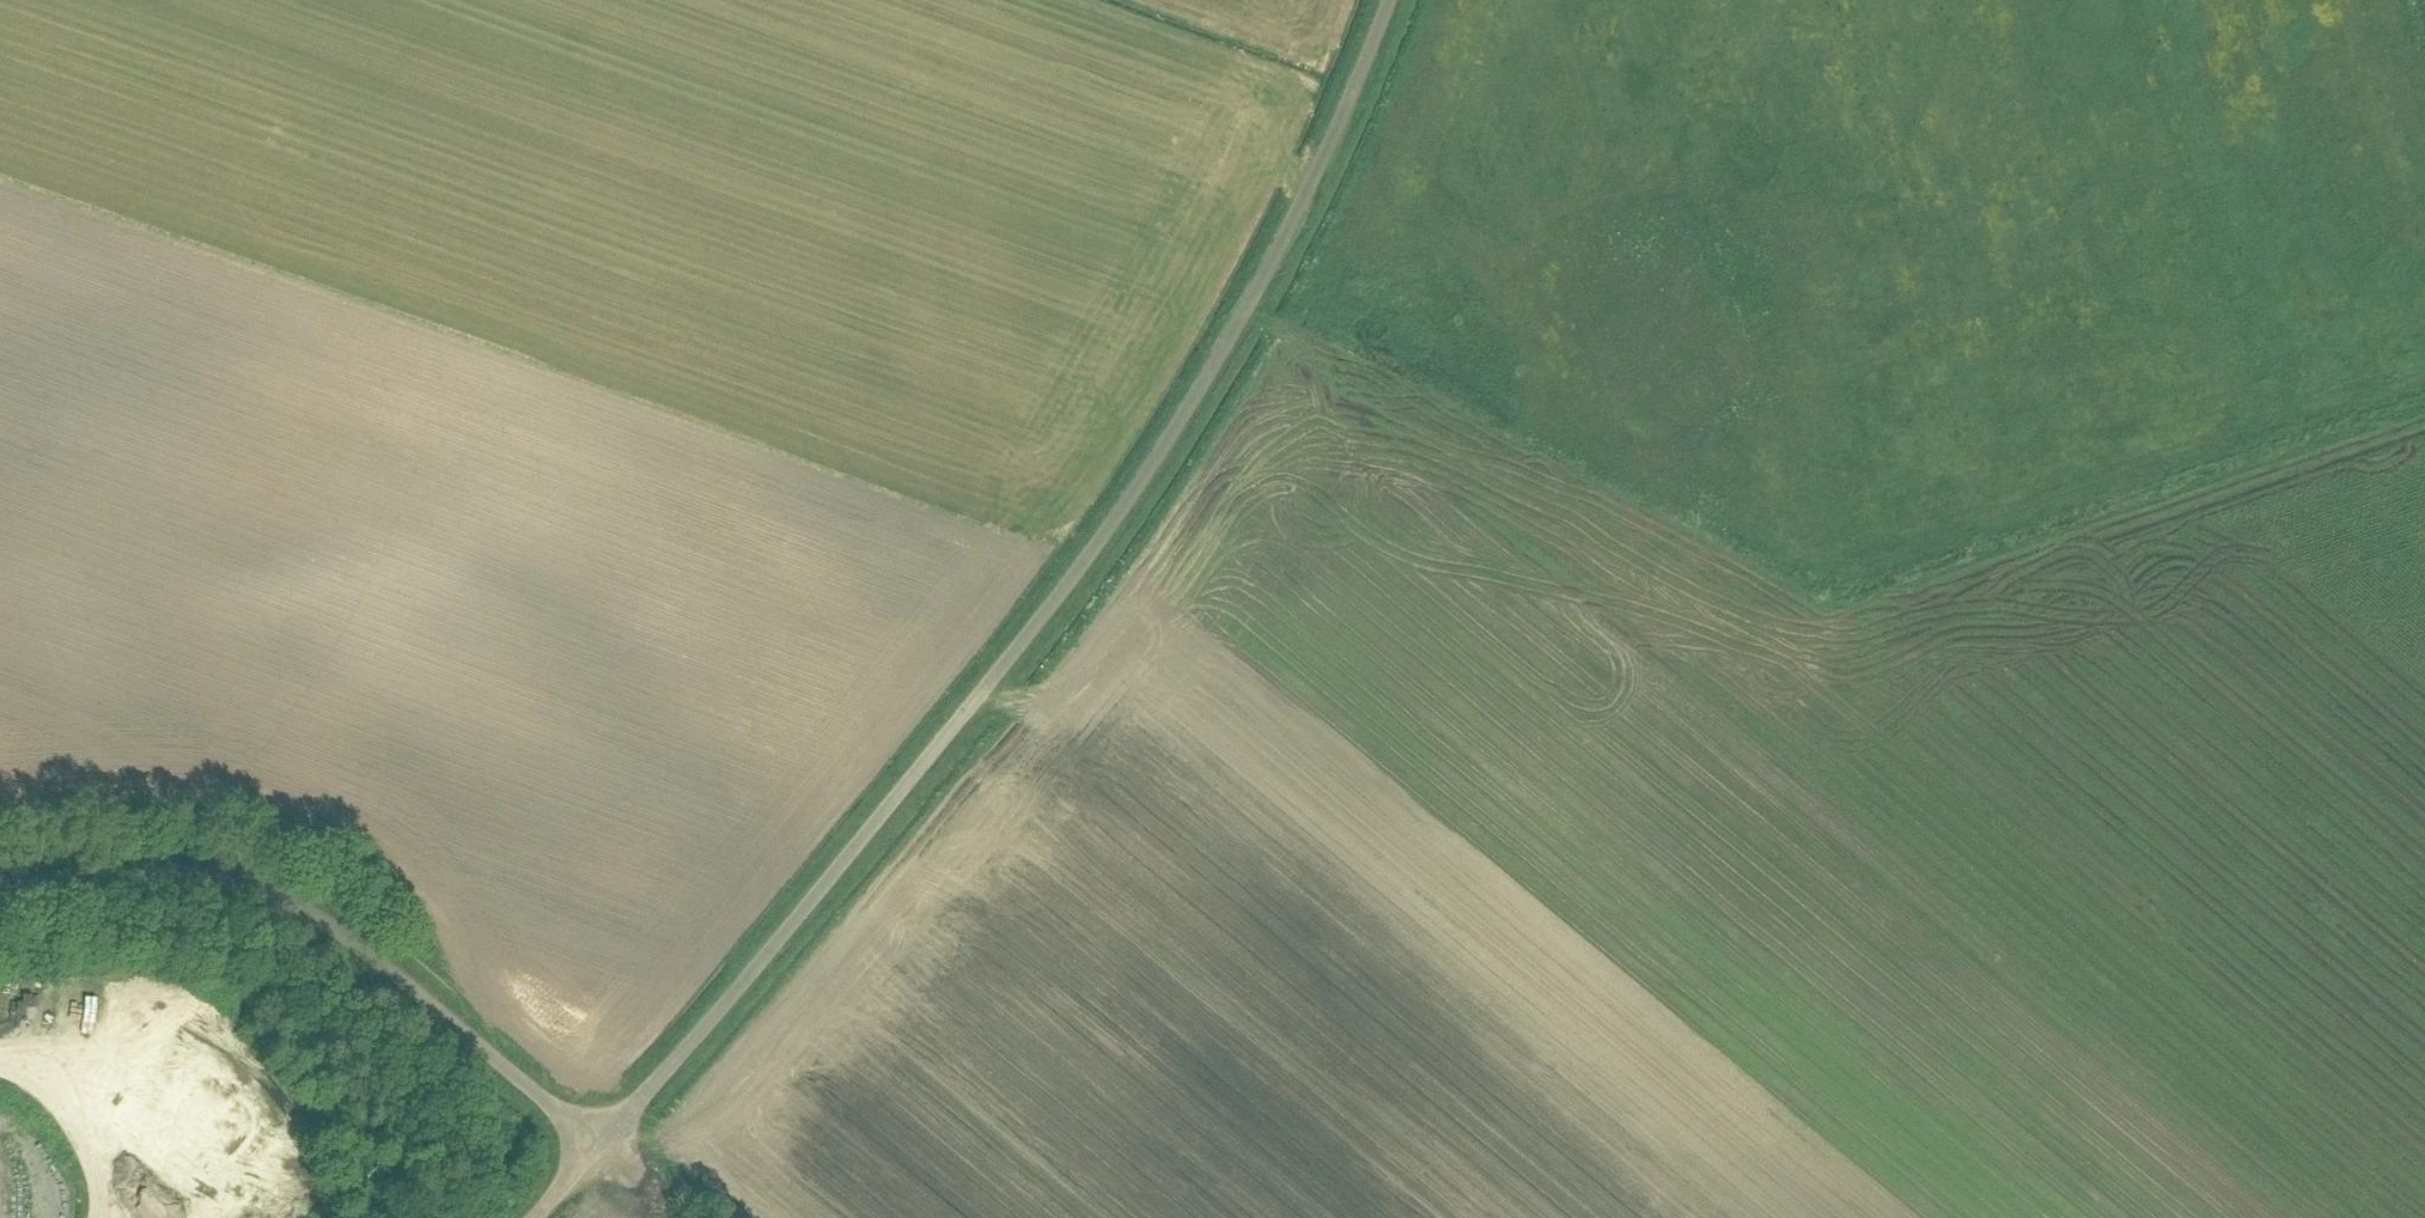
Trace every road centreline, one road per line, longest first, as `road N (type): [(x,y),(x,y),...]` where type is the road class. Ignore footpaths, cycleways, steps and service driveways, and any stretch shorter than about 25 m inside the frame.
road 1 (unclassified): [(602,1146),(855,849),(1106,535),(1228,349),(1342,121),(1389,0)]
road 2 (unclassified): [(602,1146),(332,930),(272,896),(142,874),(0,884)]

